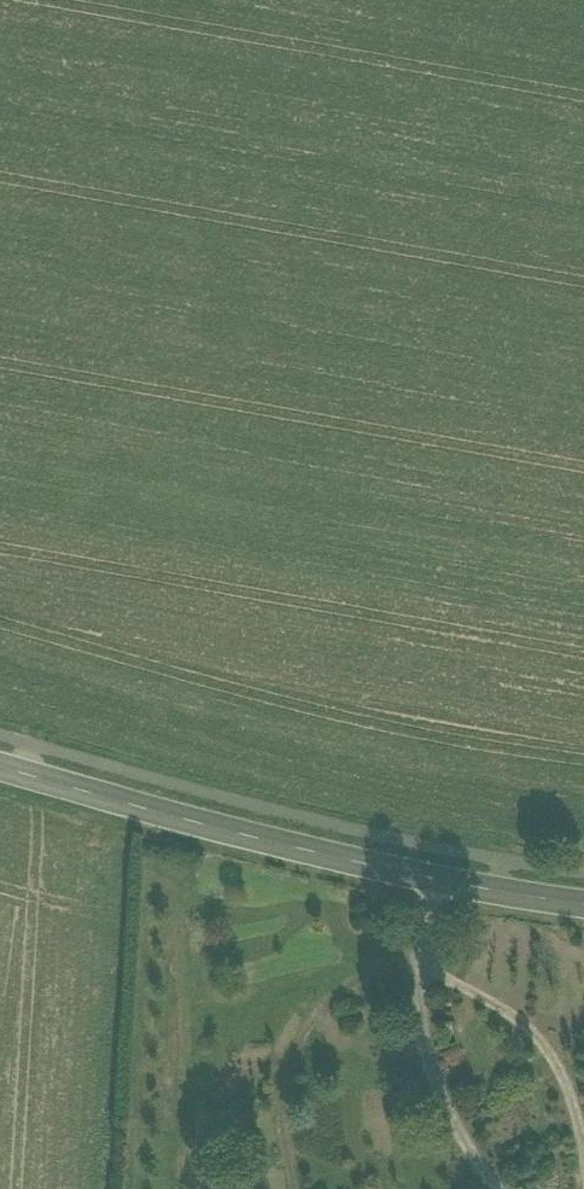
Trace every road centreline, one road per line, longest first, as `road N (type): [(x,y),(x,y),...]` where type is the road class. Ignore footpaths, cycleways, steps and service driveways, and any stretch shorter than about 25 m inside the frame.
road 1 (tertiary): [(583,904),(367,865),(0,766)]

